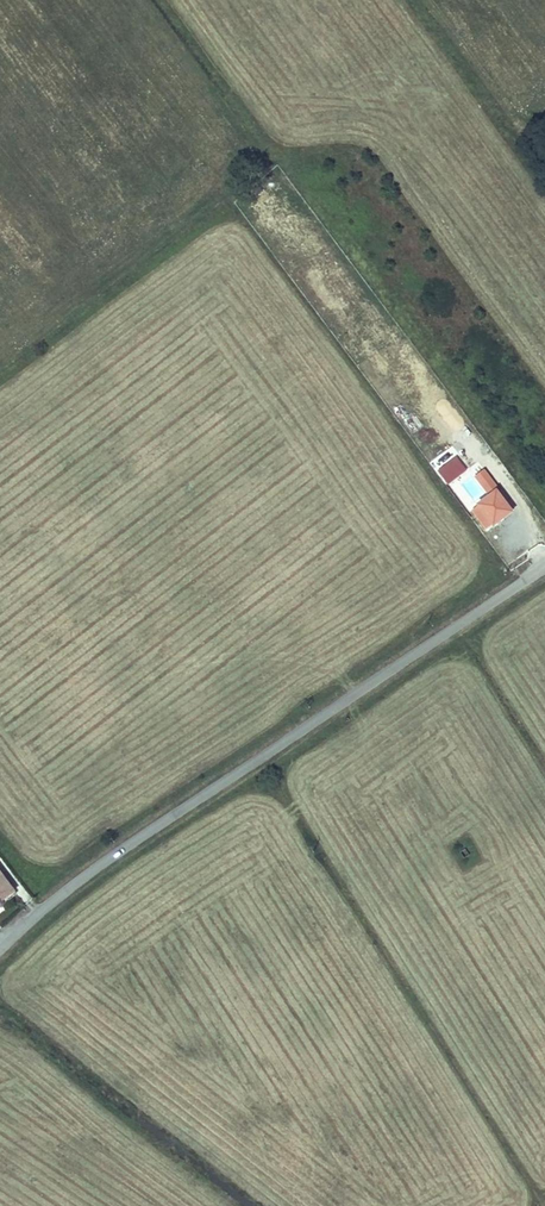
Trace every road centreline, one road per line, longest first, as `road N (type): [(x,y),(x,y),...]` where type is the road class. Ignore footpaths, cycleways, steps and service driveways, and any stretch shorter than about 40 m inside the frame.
road 1 (unclassified): [(0,949),(108,860),(544,567)]

